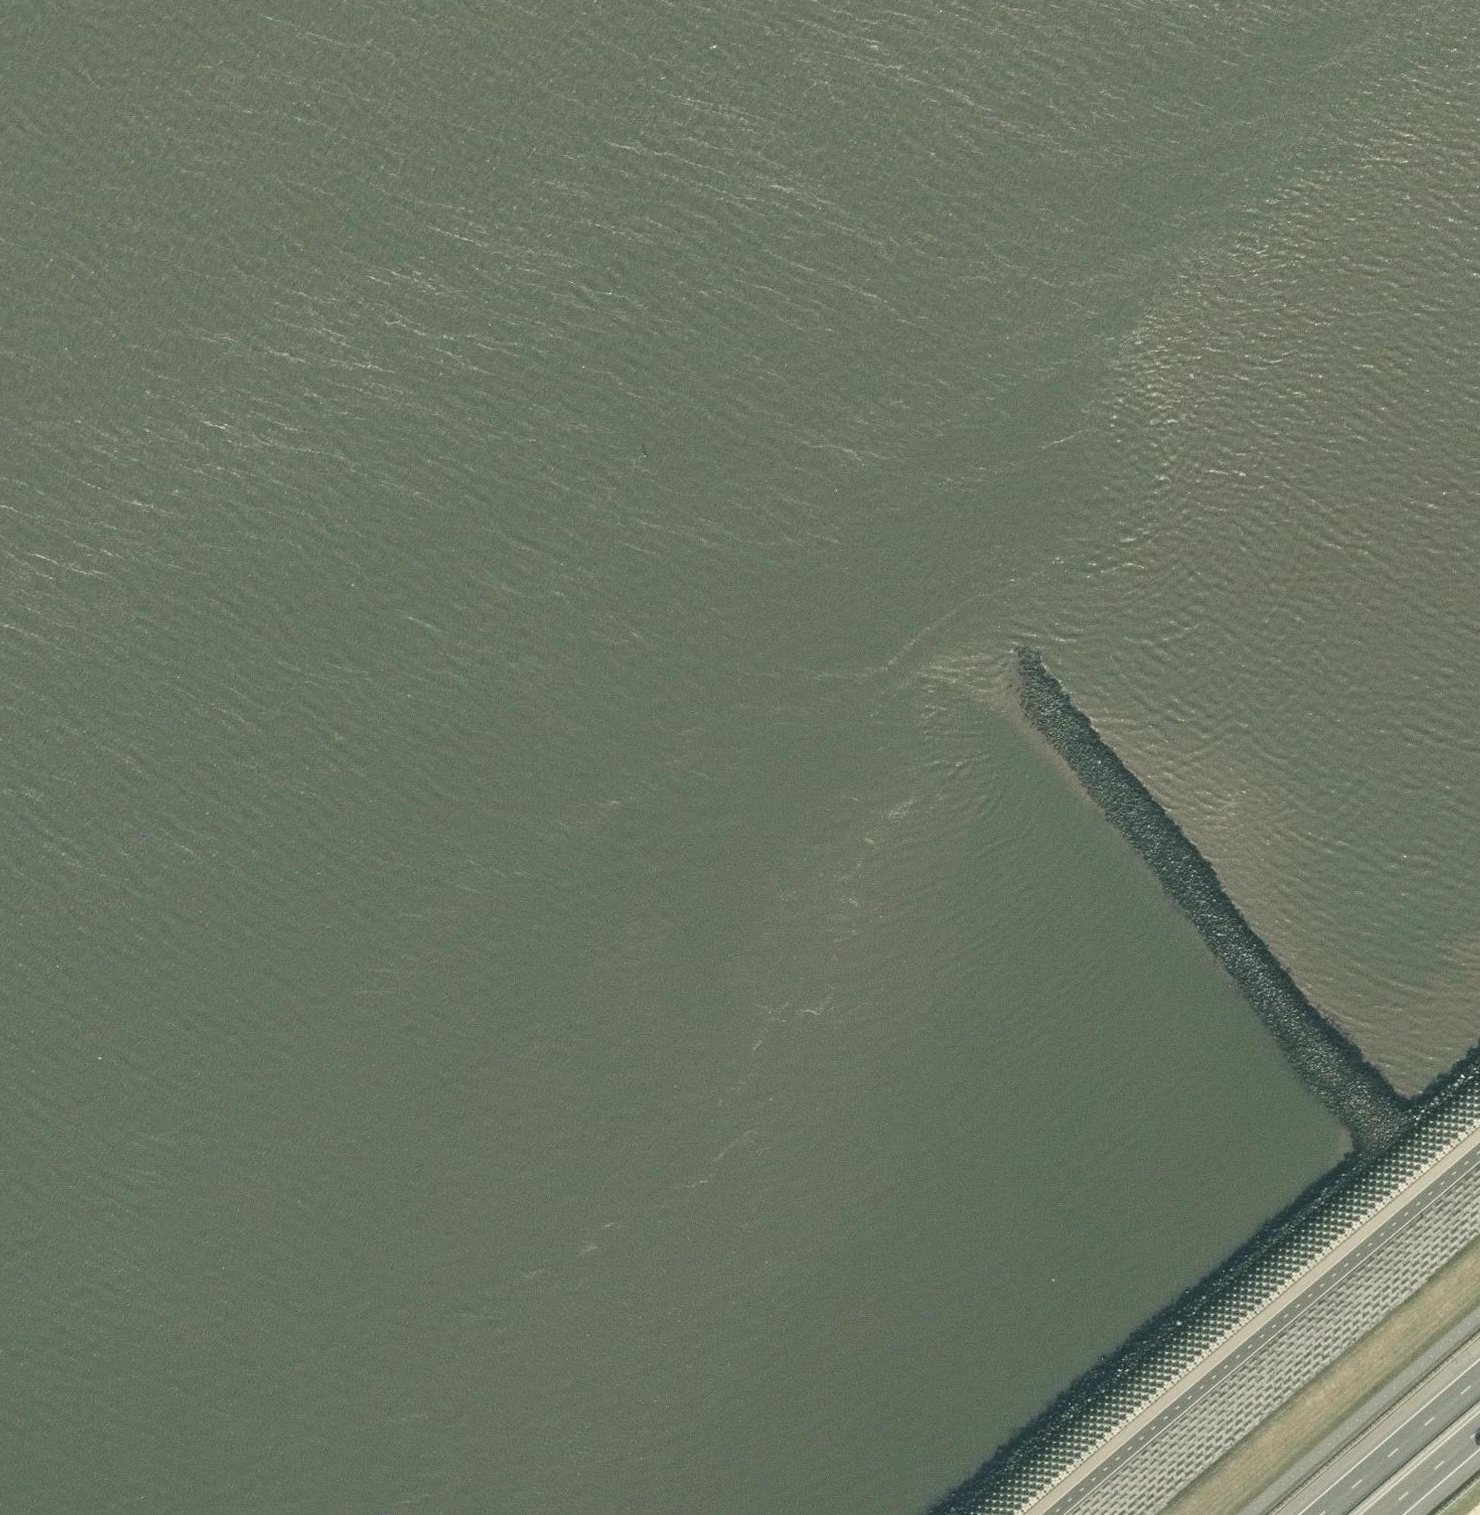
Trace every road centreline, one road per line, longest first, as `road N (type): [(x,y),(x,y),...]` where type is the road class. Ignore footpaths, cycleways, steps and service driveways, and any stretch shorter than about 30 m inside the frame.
road 1 (motorway): [(1479,1374),(1316,1514)]
road 2 (motorway): [(1378,1514),(1479,1428)]

